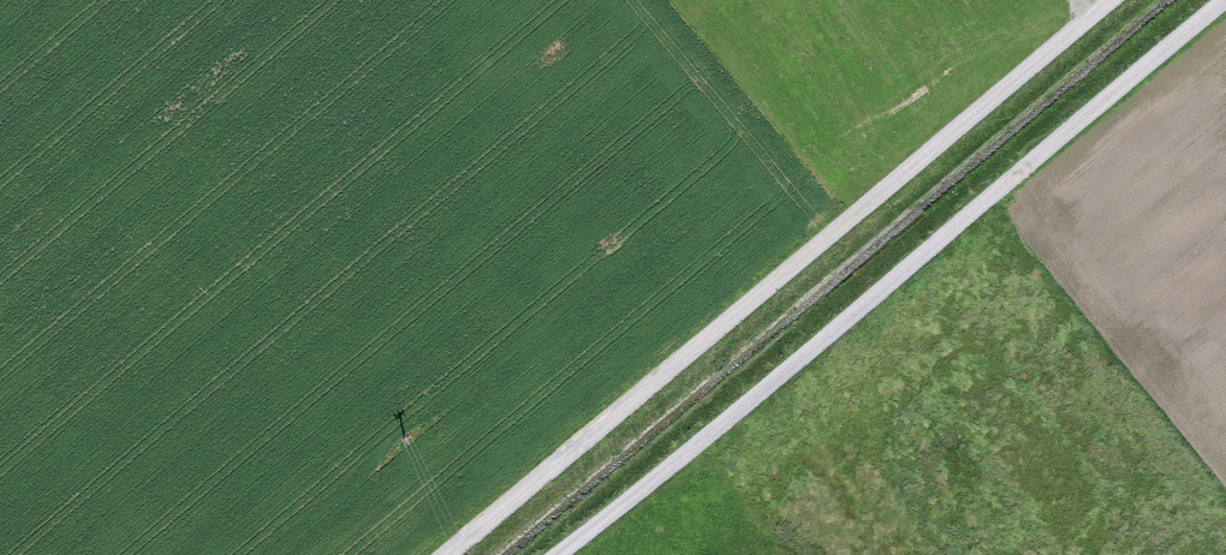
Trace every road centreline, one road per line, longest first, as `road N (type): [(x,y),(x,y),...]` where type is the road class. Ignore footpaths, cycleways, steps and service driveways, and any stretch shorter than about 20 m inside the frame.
road 1 (track): [(449,554),(1116,0)]
road 2 (track): [(562,554),(1224,0)]

